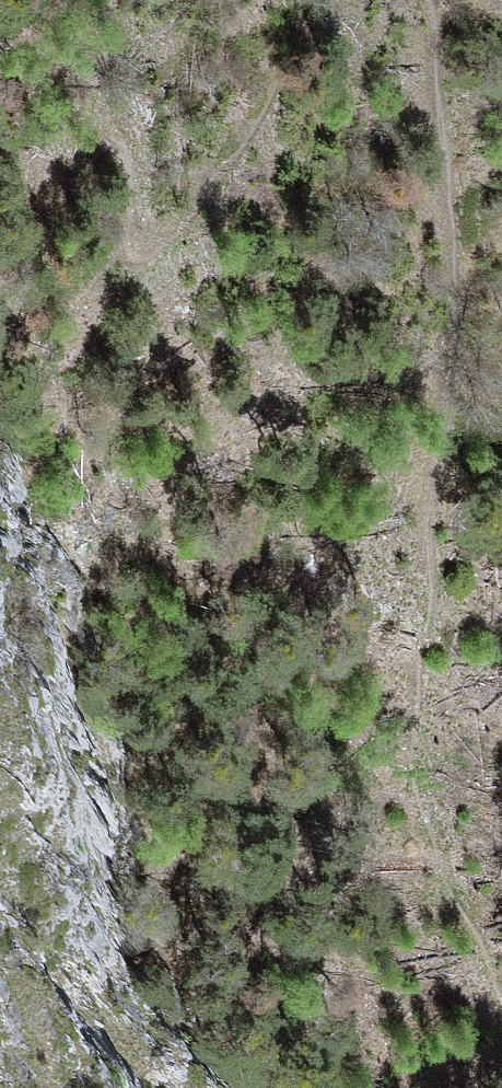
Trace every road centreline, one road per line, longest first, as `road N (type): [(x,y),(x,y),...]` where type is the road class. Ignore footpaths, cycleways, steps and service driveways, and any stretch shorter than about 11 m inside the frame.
road 1 (motorway): [(501,896),(345,0)]
road 2 (motorway): [(501,725),(0,318)]

